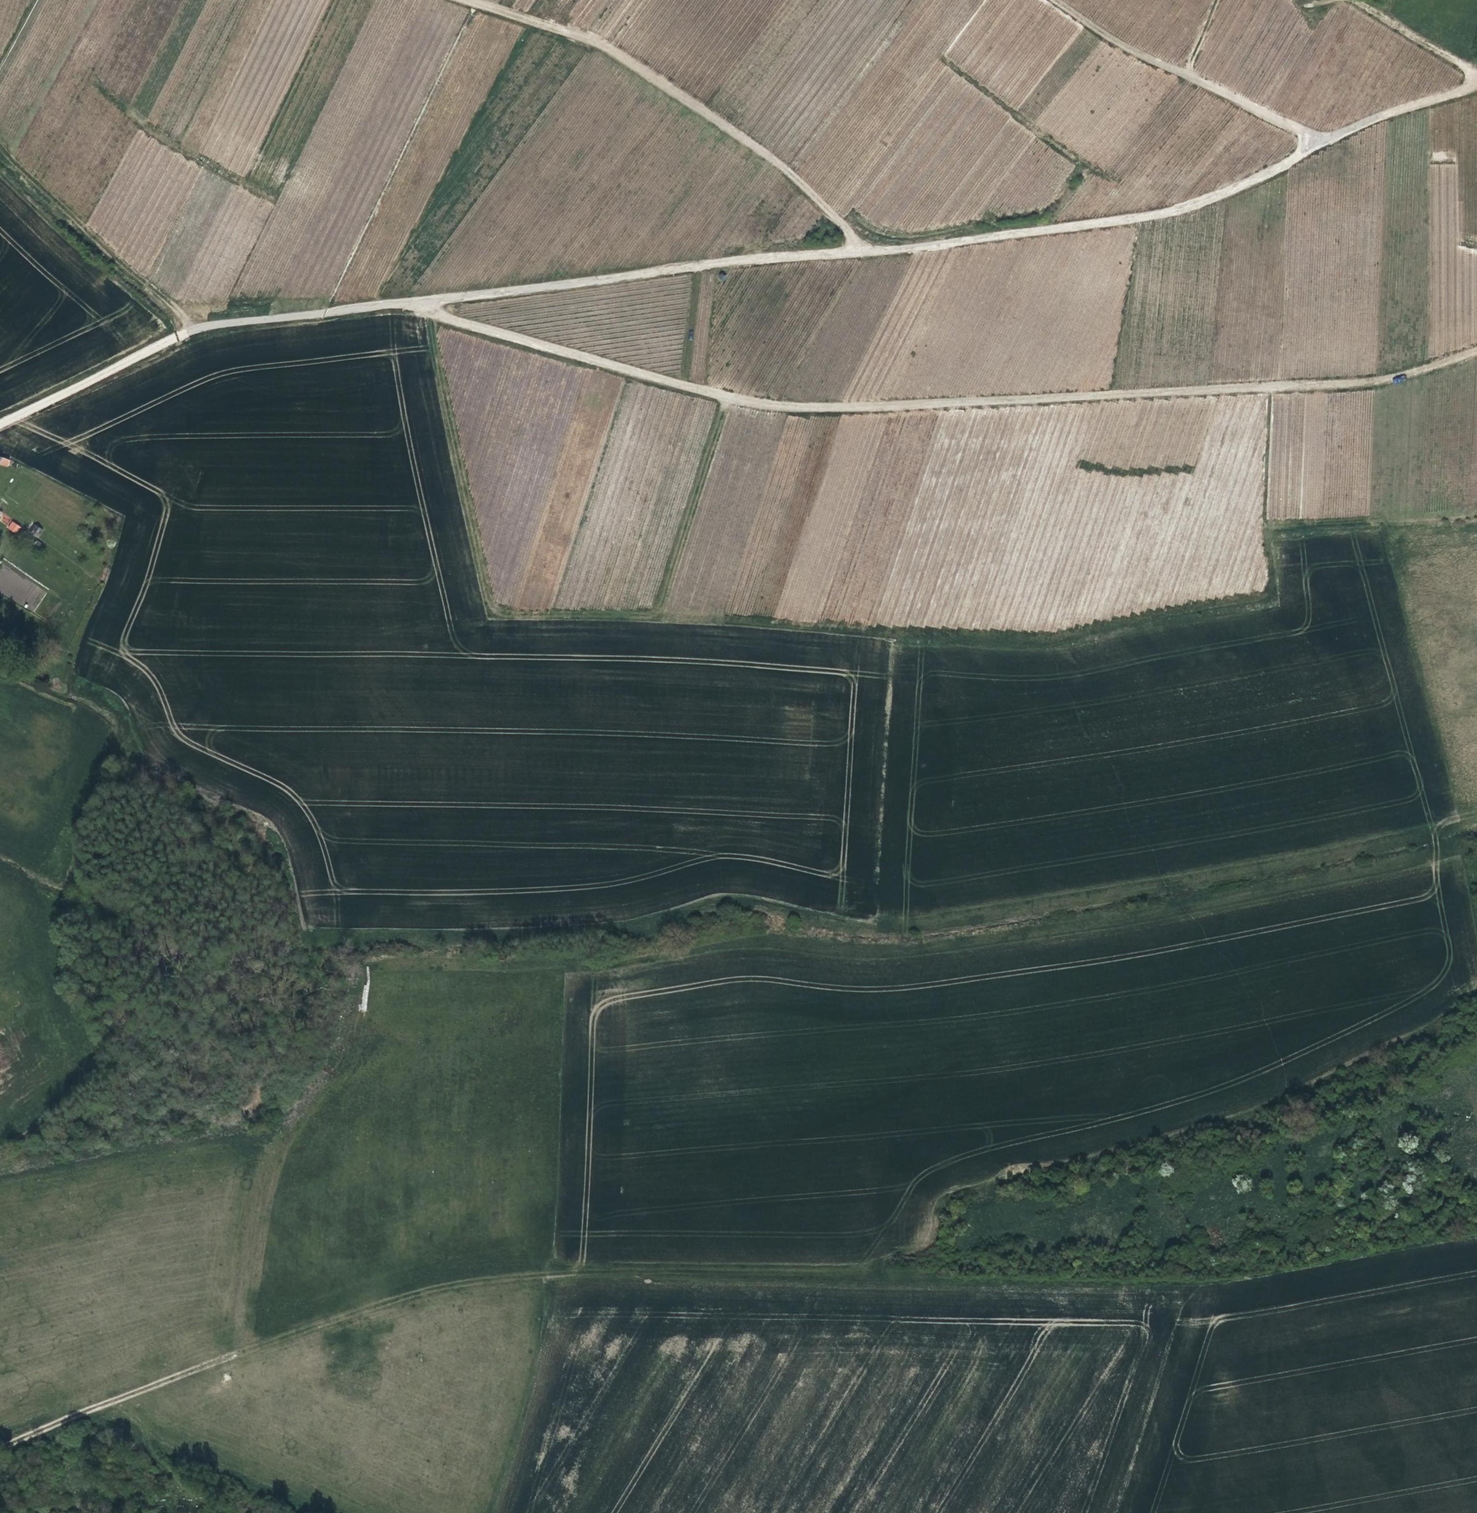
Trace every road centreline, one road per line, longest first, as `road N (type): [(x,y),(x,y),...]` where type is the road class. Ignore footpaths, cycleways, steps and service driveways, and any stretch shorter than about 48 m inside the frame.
road 1 (track): [(0,1447),(374,1305),(501,1277),(601,1265),(931,1271)]
road 2 (track): [(468,0),(591,40),(638,65),(777,160),(860,251)]
road 3 (track): [(1062,0),(1130,49),(1324,140)]
road 4 (track): [(1467,71),(1347,0)]

